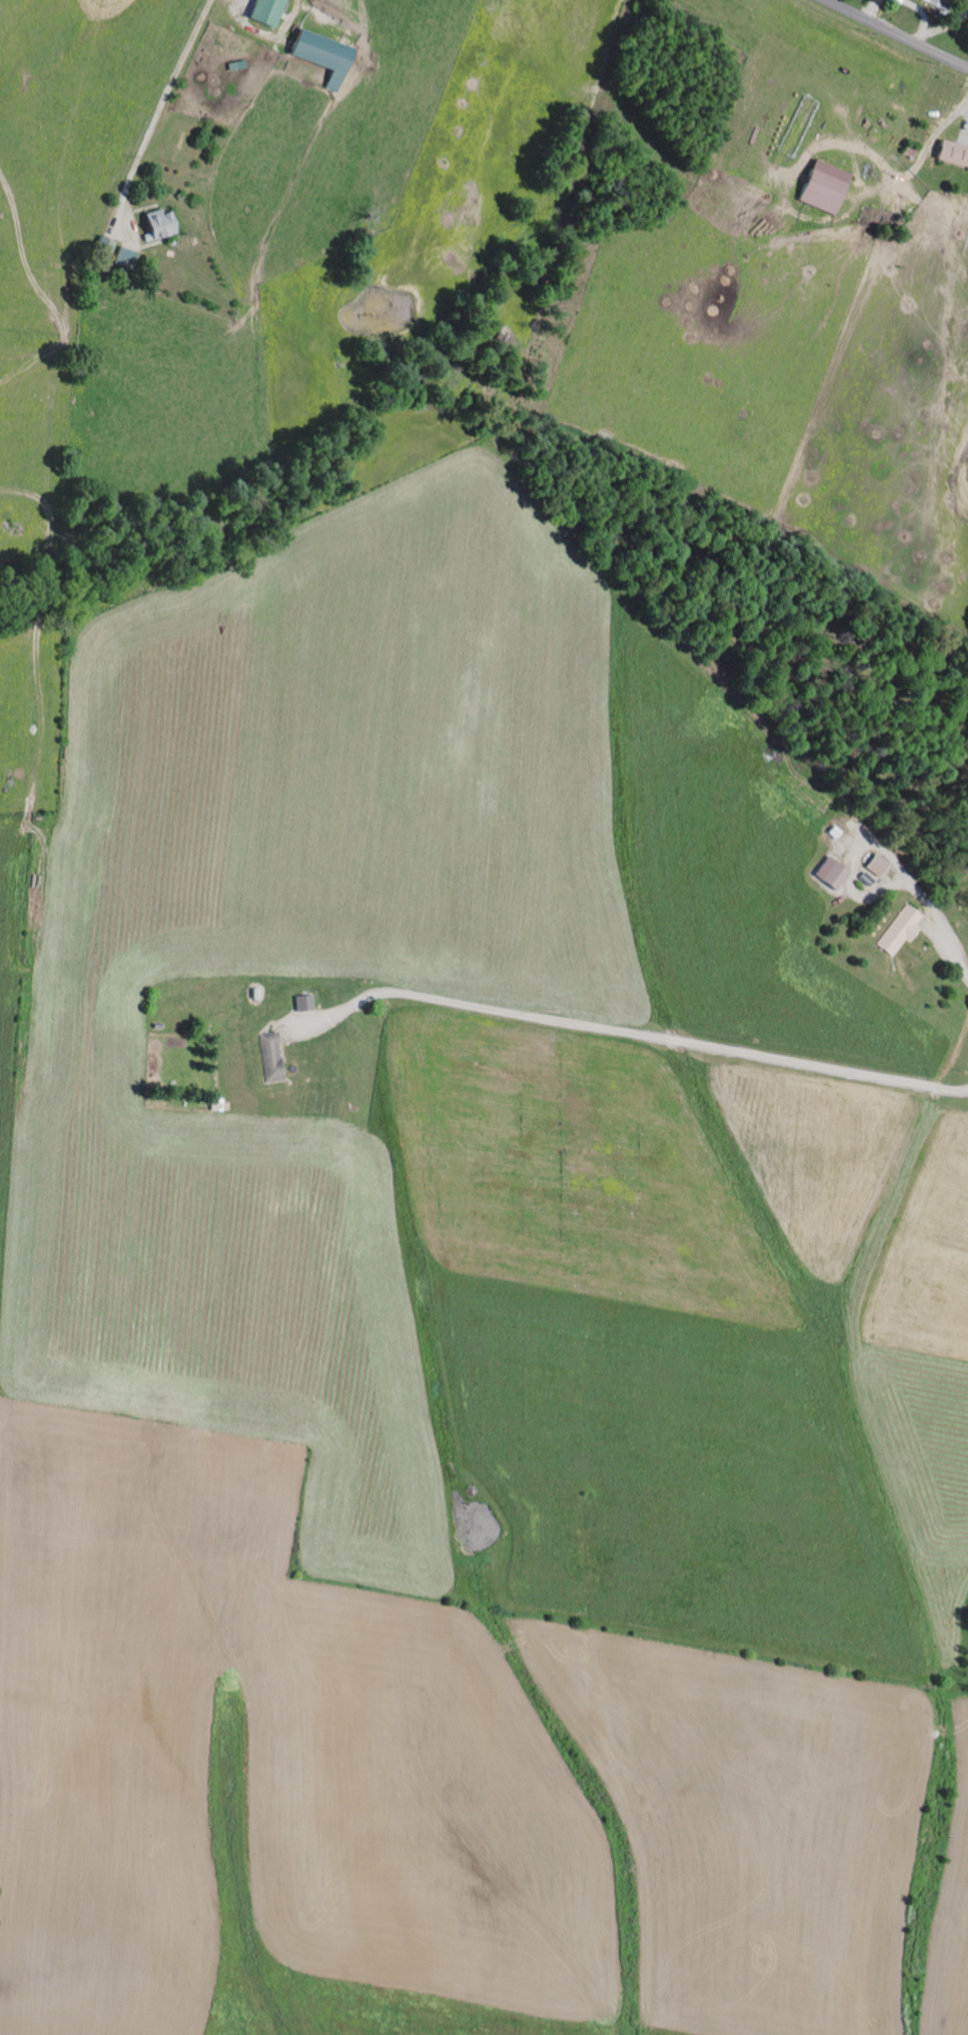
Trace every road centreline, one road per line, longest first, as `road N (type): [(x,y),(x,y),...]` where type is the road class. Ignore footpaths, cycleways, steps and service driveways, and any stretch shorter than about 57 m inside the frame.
road 1 (residential): [(967,69),(818,0)]

